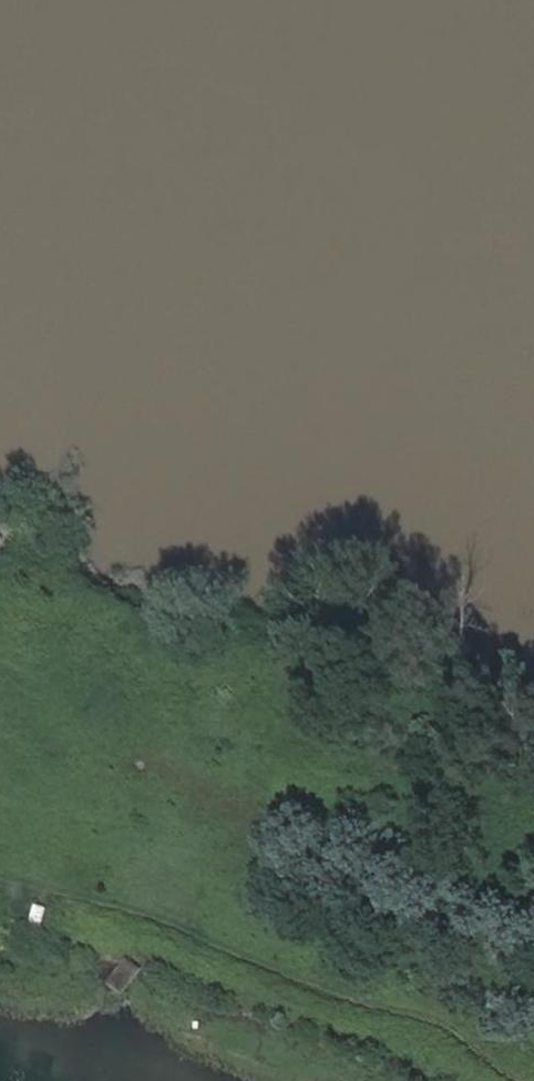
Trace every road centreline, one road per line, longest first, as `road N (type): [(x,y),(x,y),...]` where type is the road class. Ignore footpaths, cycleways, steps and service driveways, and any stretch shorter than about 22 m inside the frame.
road 1 (track): [(0,883),(172,935),(348,1002),(504,1080)]

